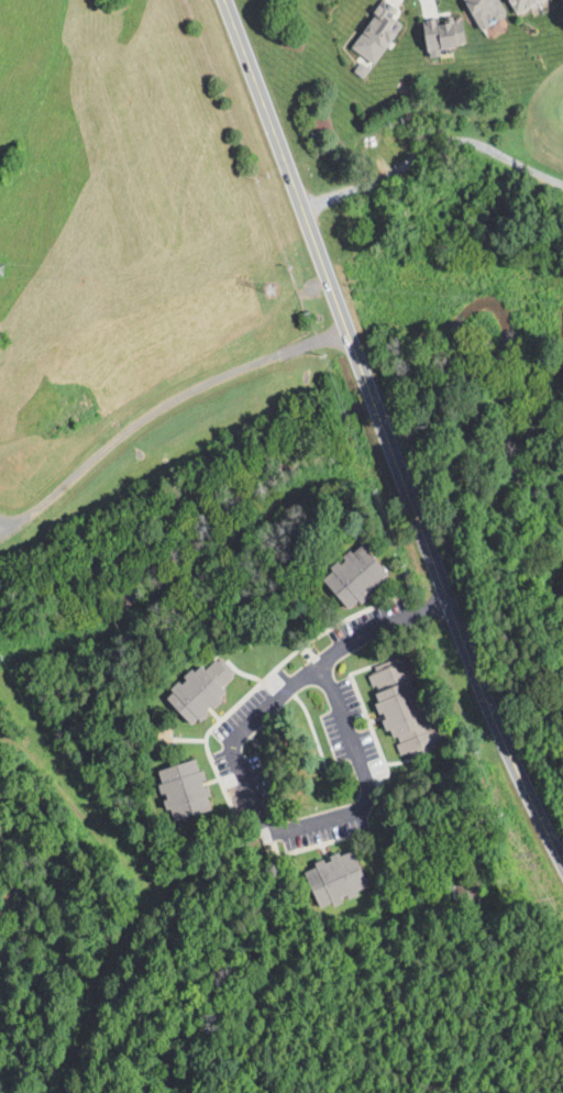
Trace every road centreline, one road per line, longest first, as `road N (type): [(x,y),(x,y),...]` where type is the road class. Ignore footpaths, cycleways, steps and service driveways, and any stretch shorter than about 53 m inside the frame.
road 1 (tertiary): [(562,860),(472,665),(374,402)]
road 2 (tertiary): [(374,402),(224,0)]

